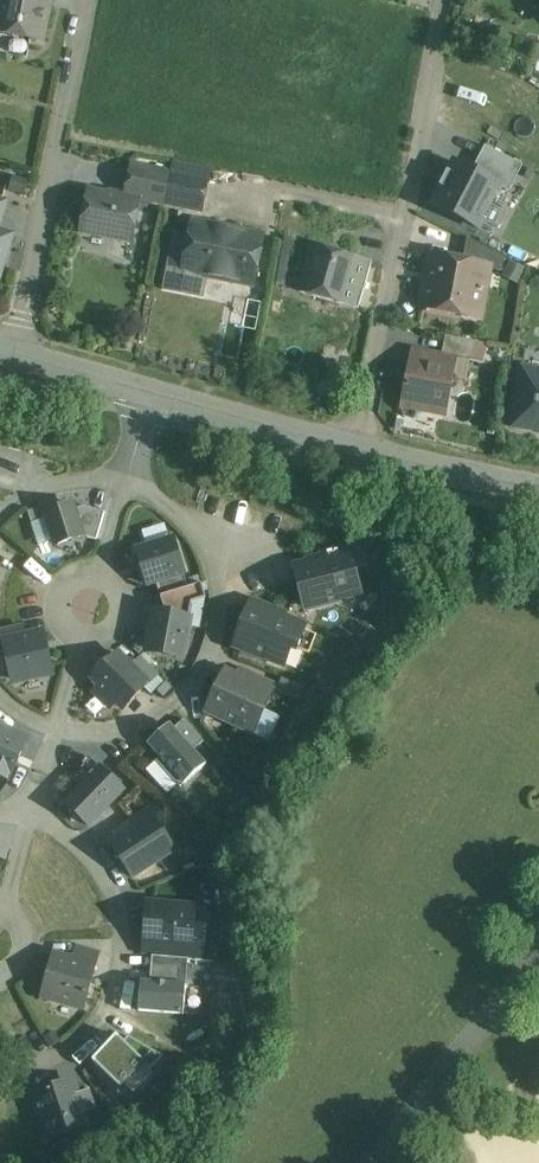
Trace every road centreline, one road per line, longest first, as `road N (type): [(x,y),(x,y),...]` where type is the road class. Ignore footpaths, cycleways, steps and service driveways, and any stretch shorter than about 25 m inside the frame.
road 1 (residential): [(359,449),(445,0)]
road 2 (residential): [(56,731),(117,733),(150,721),(201,673),(215,640),(214,570),(200,538),(177,511),(126,484)]
road 3 (residential): [(81,0),(12,353)]
road 4 (residential): [(0,1070),(51,1056),(94,1022),(116,976),(120,941),(101,874),(78,847),(27,817)]
road 5 (residential): [(151,393),(359,449)]
road 6 (residential): [(359,449),(538,488)]
road 7 (residential): [(12,353),(151,393)]
road 8 (residential): [(126,484),(80,477),(45,485),(0,514)]

